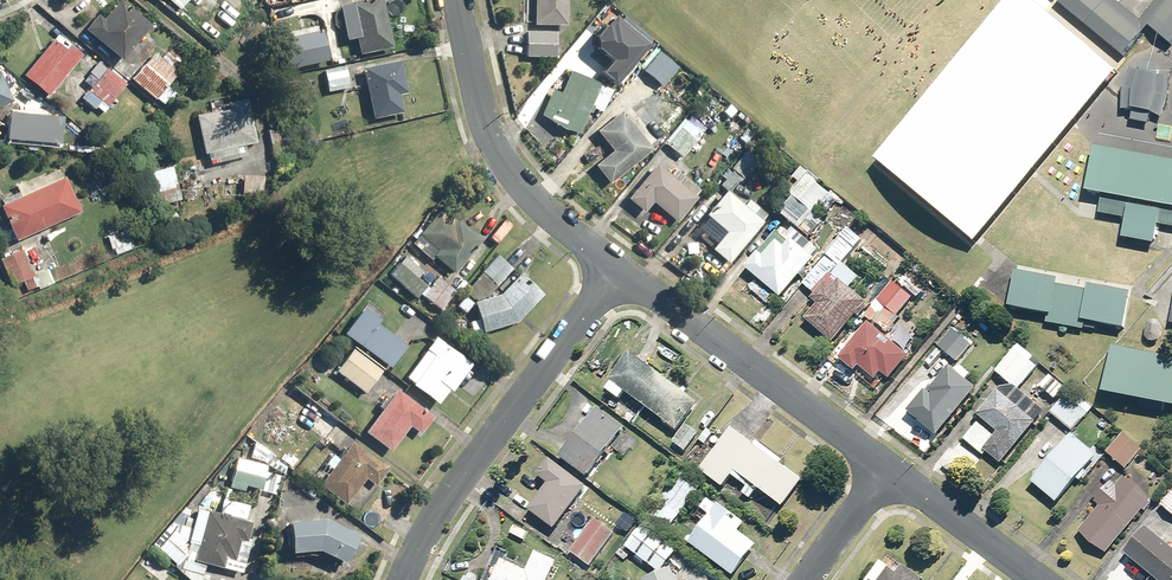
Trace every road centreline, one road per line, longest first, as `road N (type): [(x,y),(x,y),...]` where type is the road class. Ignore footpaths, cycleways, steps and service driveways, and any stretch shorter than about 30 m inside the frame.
road 1 (residential): [(619,269),(444,502),(404,579)]
road 2 (tertiary): [(885,468),(619,269)]
road 3 (tertiary): [(619,269),(531,195),(495,151),(456,0)]
road 4 (tertiary): [(1033,579),(885,468)]
road 5 (residential): [(803,579),(885,468)]

